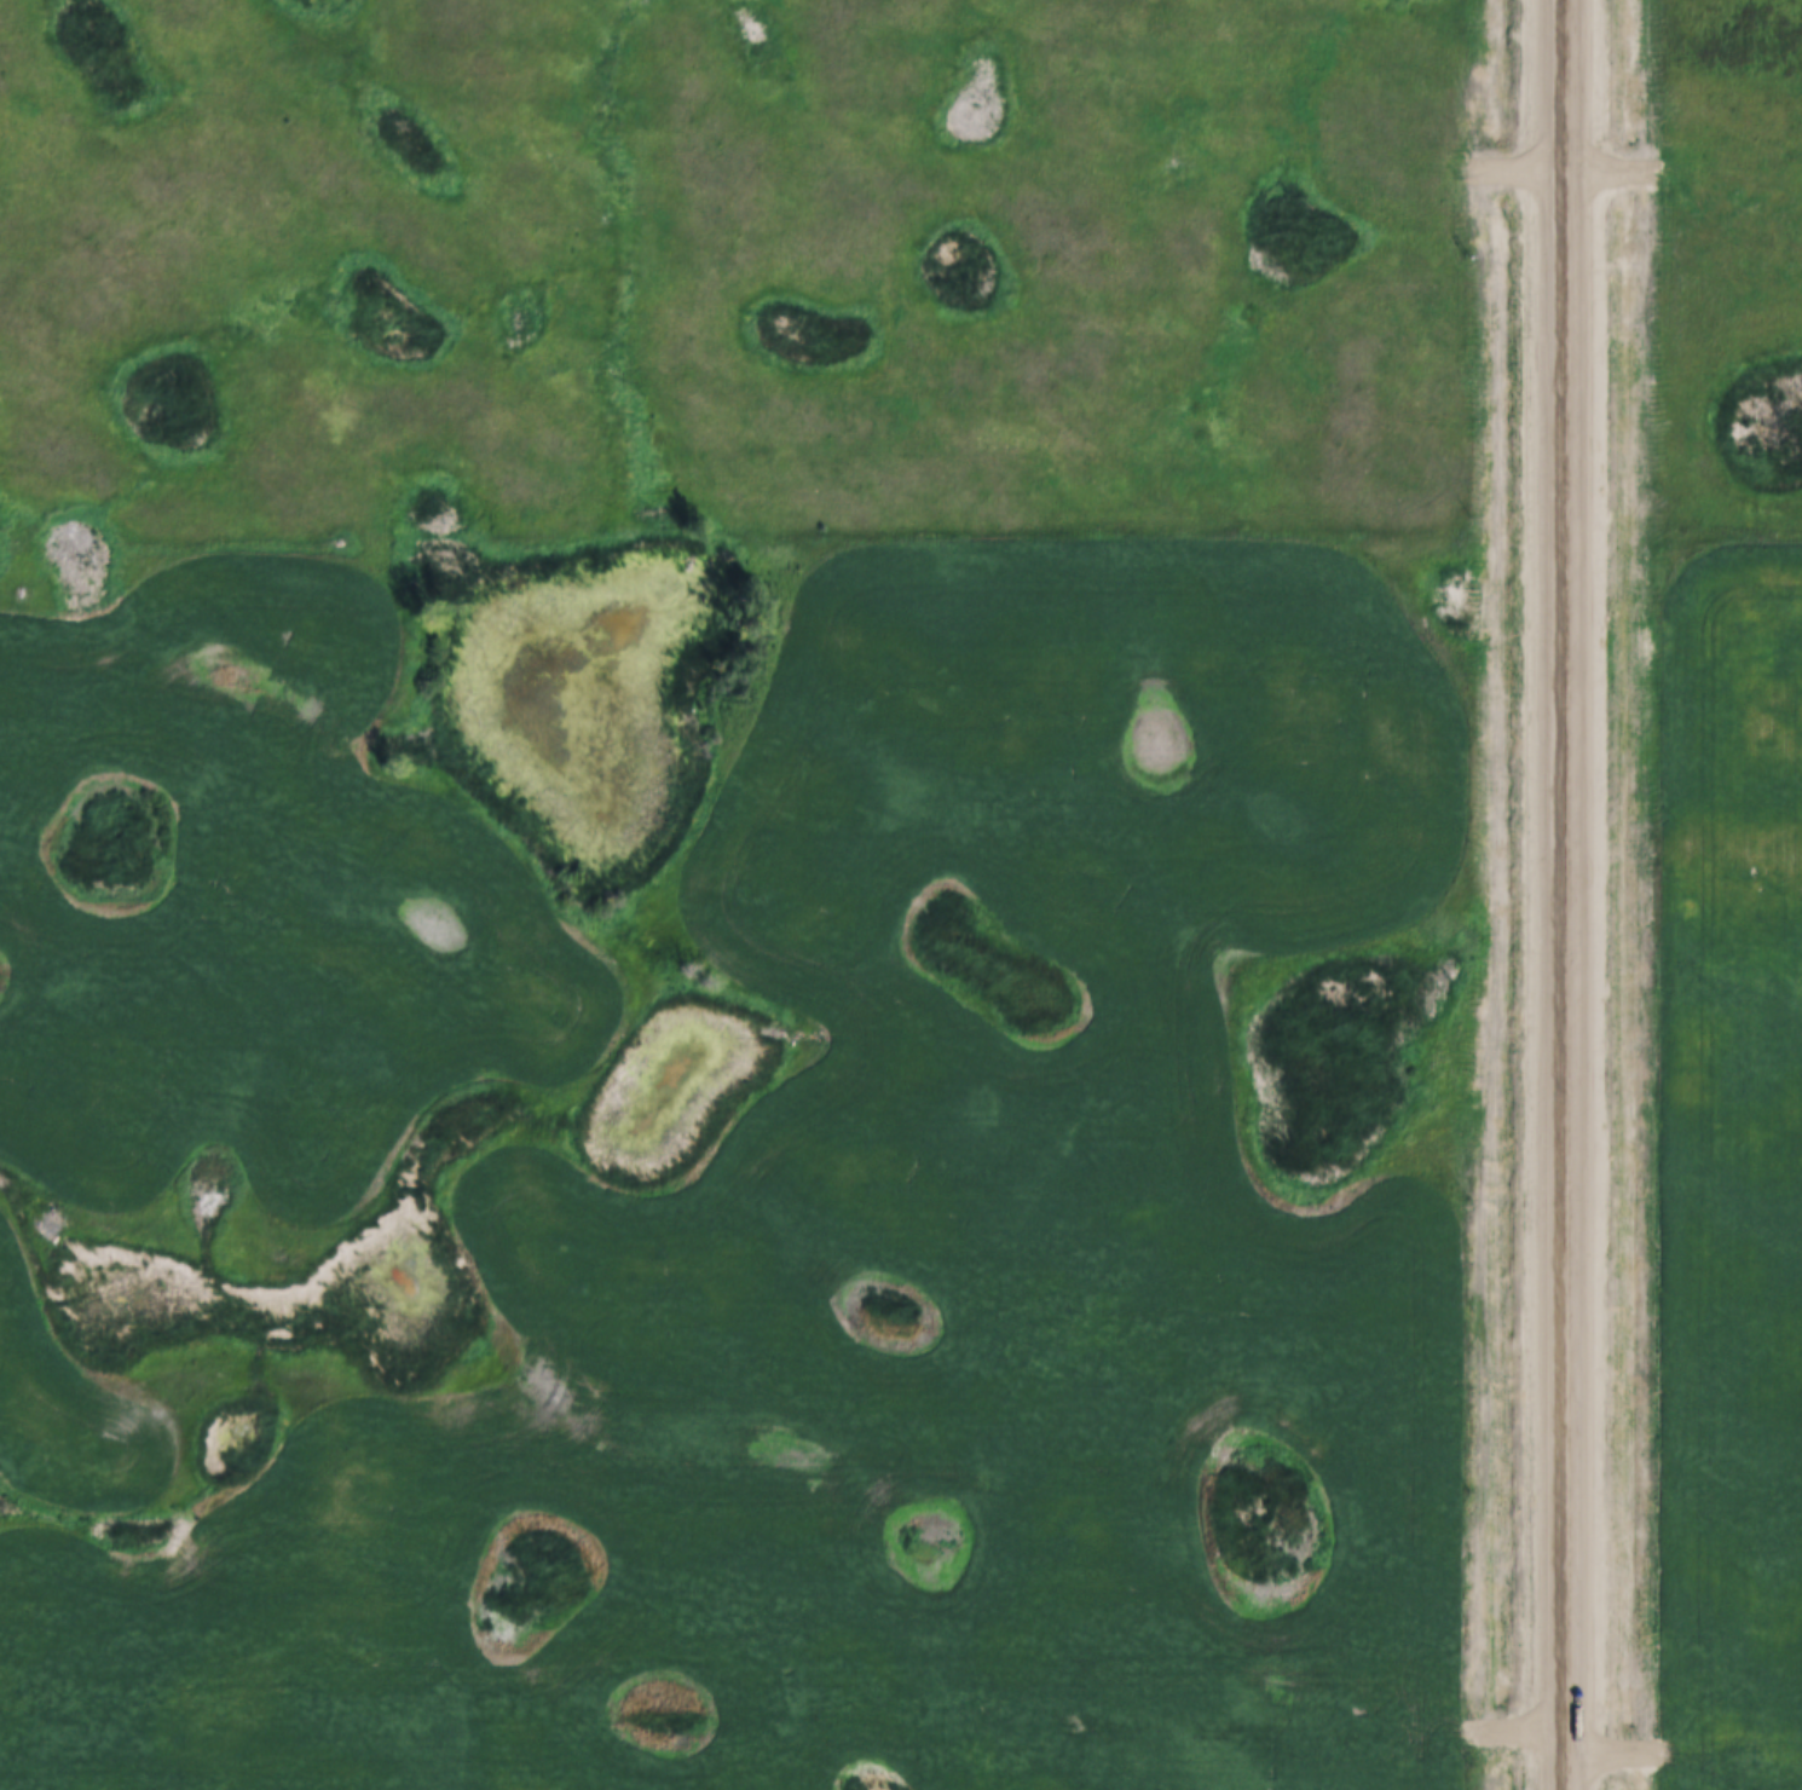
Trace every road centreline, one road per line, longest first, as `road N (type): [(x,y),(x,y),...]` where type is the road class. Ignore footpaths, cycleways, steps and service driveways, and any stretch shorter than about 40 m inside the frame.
road 1 (primary): [(1567,0),(1570,1789)]

